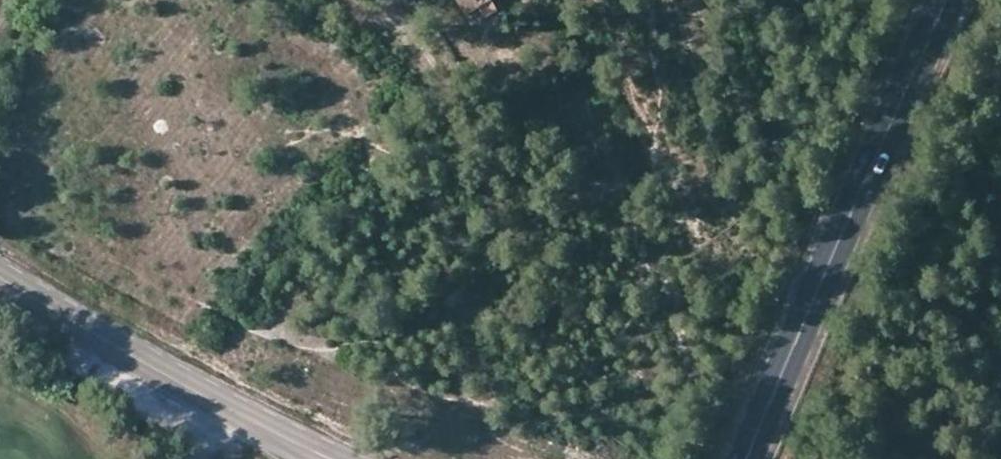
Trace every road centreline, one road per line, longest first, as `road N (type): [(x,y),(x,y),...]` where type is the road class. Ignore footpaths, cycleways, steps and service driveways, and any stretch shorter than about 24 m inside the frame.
road 1 (primary): [(744,458),(945,0)]
road 2 (tertiary): [(0,276),(296,444)]

